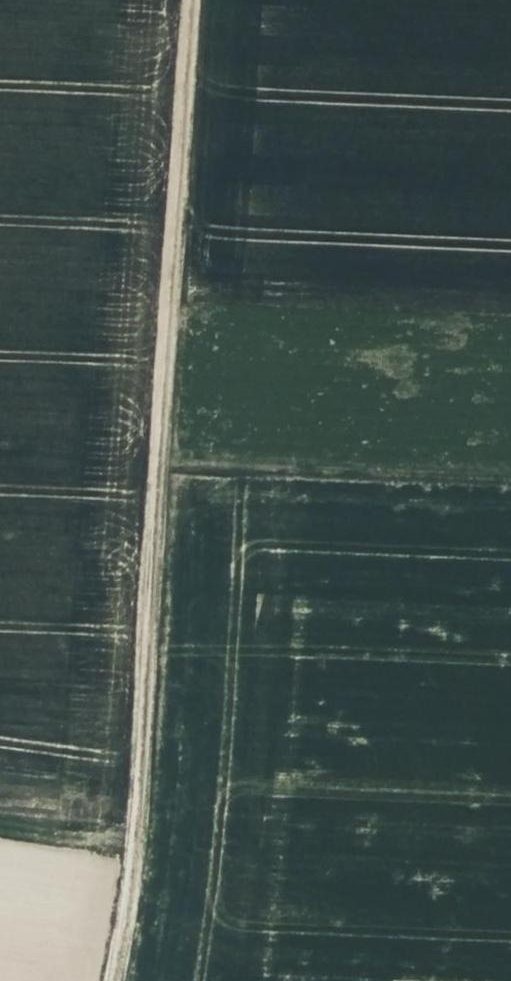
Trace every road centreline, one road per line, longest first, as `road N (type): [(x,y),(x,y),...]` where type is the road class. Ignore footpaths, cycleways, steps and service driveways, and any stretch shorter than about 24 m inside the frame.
road 1 (track): [(191,0),(132,841),(112,980)]
road 2 (track): [(510,475),(158,457)]
road 3 (track): [(0,822),(132,841)]

